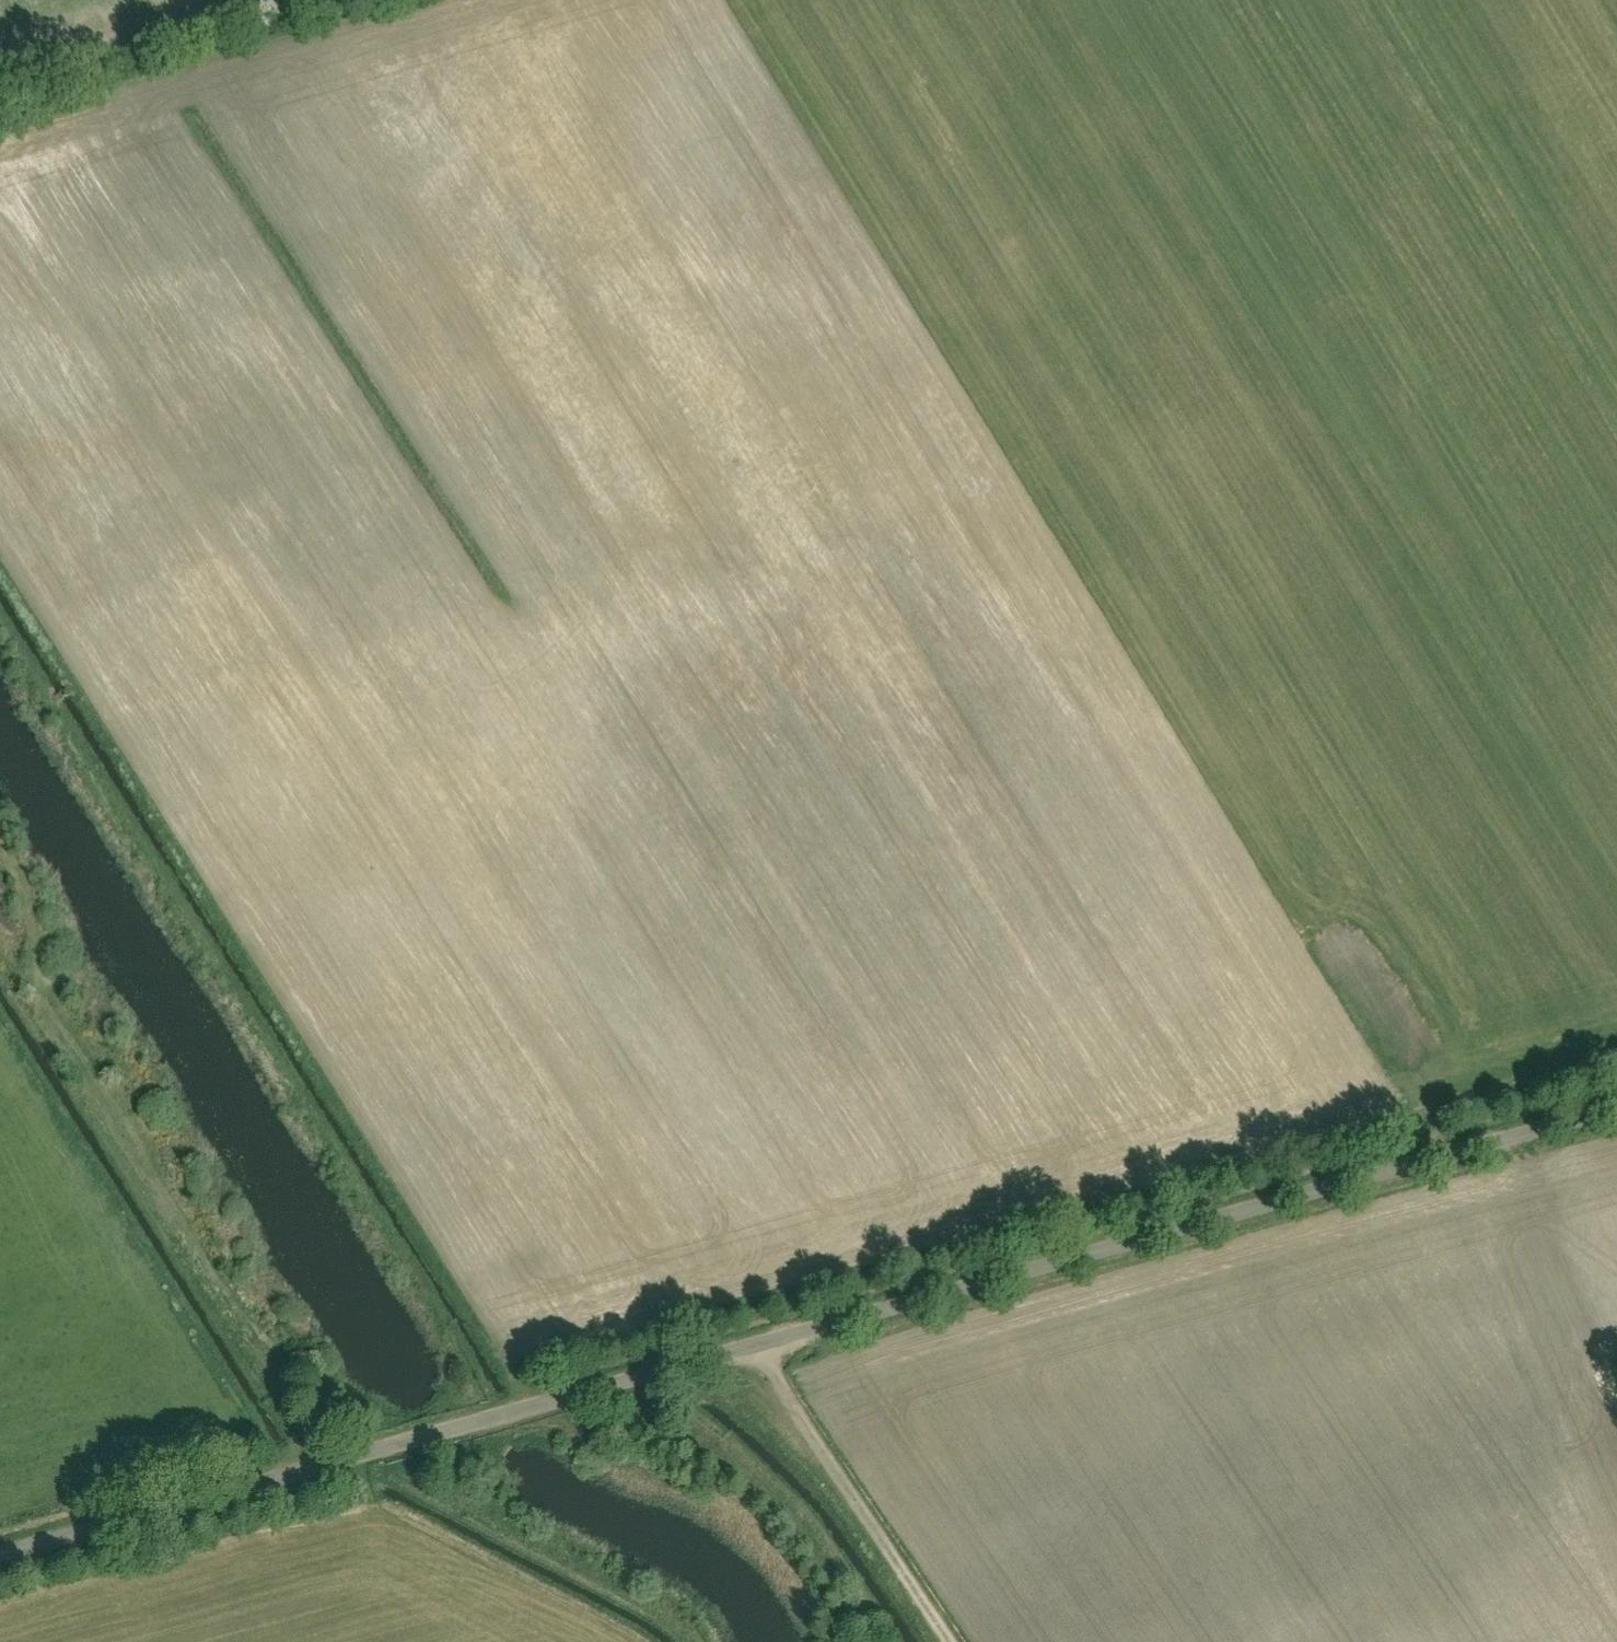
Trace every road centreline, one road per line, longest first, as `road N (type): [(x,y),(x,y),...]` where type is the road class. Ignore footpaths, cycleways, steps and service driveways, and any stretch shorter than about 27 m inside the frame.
road 1 (unclassified): [(0,1555),(1616,1108)]
road 2 (track): [(951,1641),(756,1345)]

